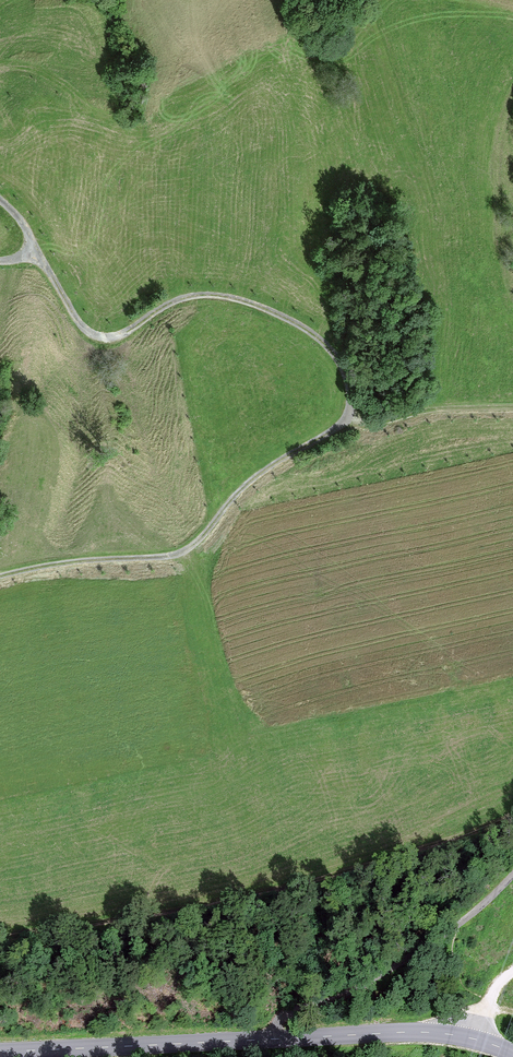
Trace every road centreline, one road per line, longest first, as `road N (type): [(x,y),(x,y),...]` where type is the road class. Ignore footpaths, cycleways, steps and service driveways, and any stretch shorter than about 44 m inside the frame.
road 1 (track): [(0,576),(182,553),(258,476),(345,421),(350,400),(345,373),(320,339),(231,297),(185,298),(122,333),(89,333),(0,200)]
road 2 (secondary): [(512,1053),(460,1036),(411,1032),(0,1052)]
road 3 (track): [(512,816),(424,851),(205,904)]
road 4 (track): [(456,926),(340,996),(281,1016),(275,1039)]
road 5 (track): [(345,421),(512,408)]
road 6 (track): [(456,926),(452,955),(461,985),(487,1008),(512,1013)]

